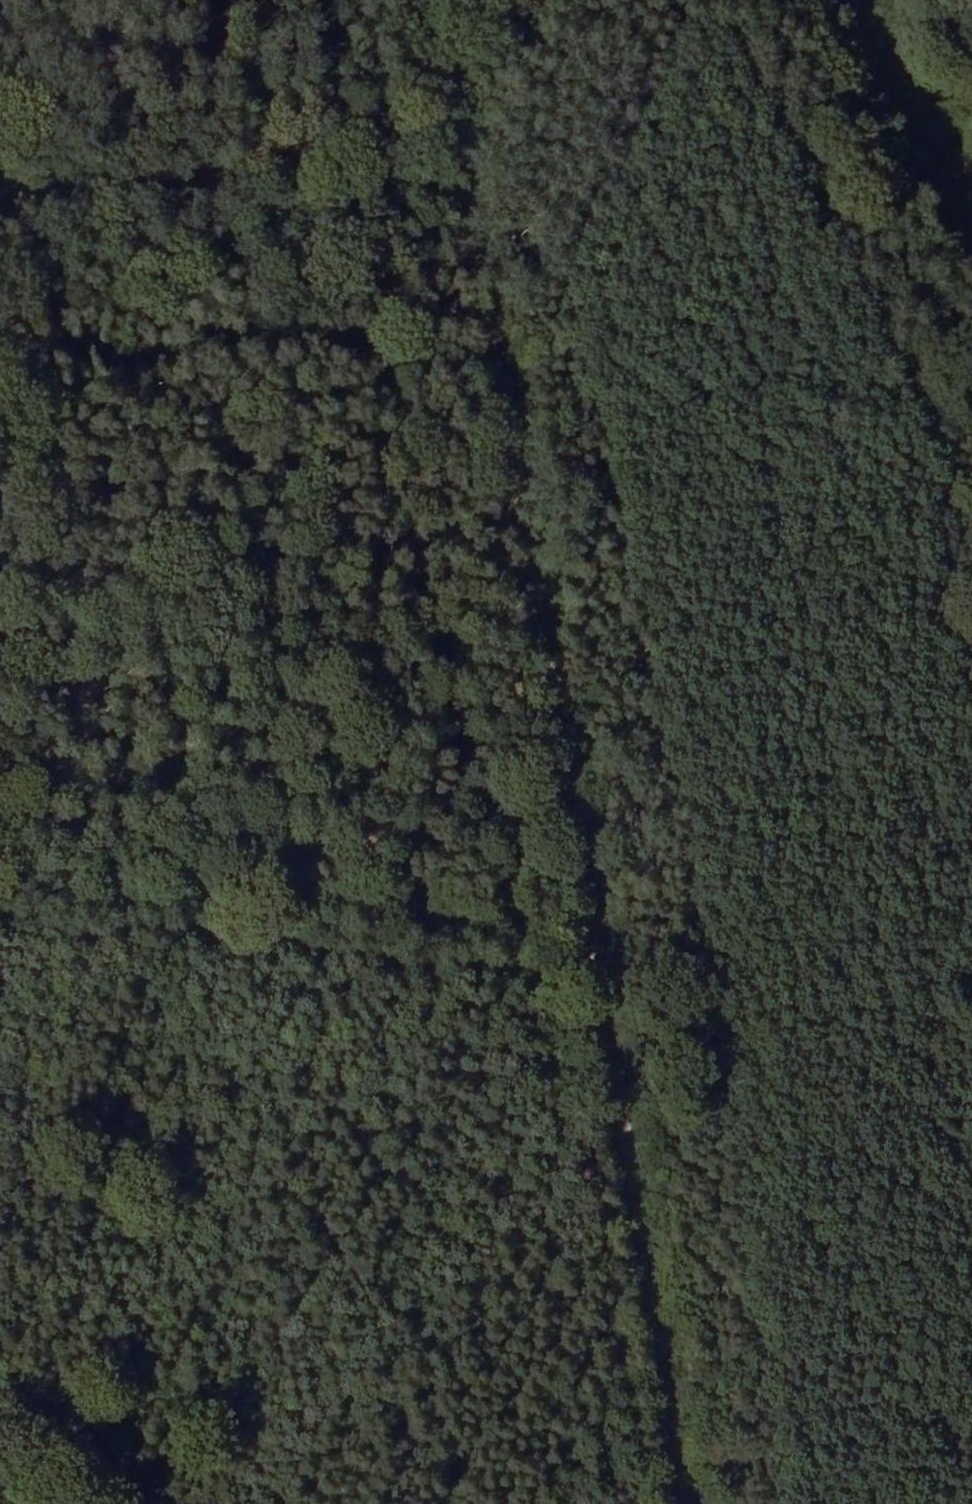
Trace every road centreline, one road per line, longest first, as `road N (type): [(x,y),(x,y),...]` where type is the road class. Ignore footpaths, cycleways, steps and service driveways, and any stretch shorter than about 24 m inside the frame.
road 1 (track): [(439,0),(692,1503)]
road 2 (track): [(831,0),(971,250)]

